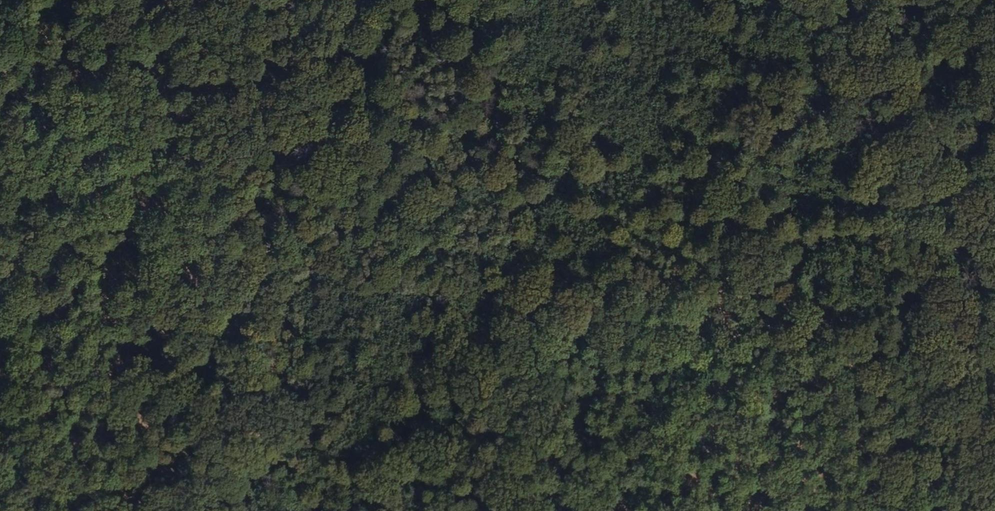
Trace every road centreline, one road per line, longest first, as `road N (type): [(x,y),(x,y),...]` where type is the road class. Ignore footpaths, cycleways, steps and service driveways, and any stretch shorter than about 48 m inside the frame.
road 1 (track): [(336,0),(247,510)]
road 2 (track): [(994,428),(937,124),(884,0)]

